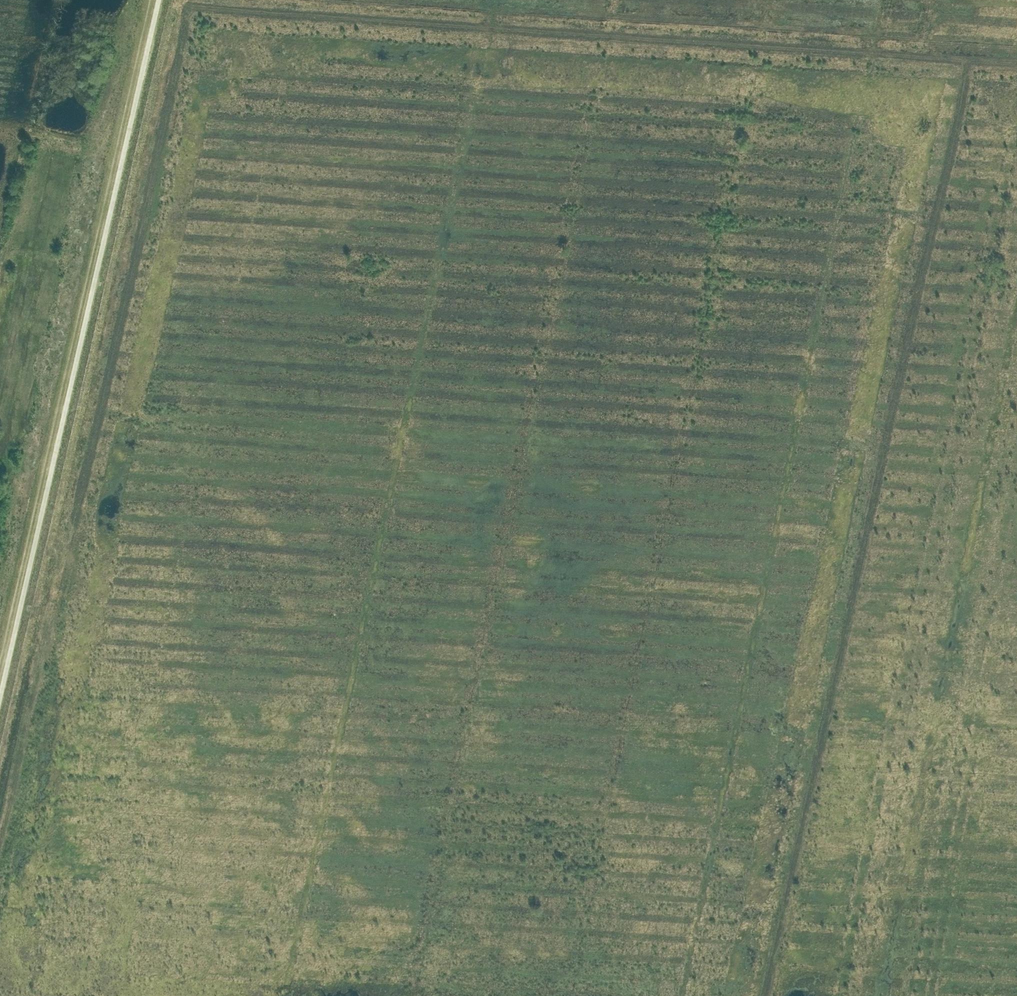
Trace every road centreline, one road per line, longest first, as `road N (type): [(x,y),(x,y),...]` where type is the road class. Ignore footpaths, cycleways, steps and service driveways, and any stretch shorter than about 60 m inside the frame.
road 1 (track): [(0,660),(150,0)]

